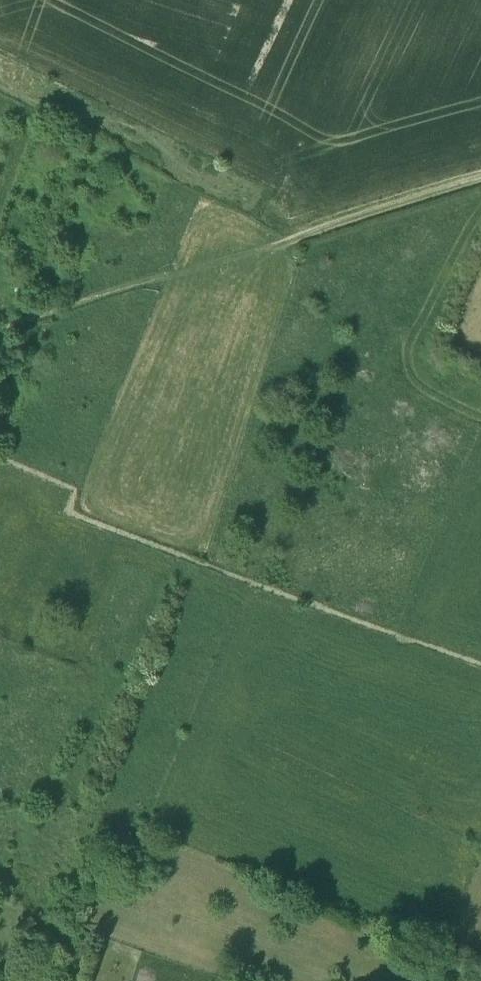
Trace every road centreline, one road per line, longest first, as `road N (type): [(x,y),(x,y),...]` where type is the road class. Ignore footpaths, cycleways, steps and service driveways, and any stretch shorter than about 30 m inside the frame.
road 1 (track): [(287,245),(480,181)]

